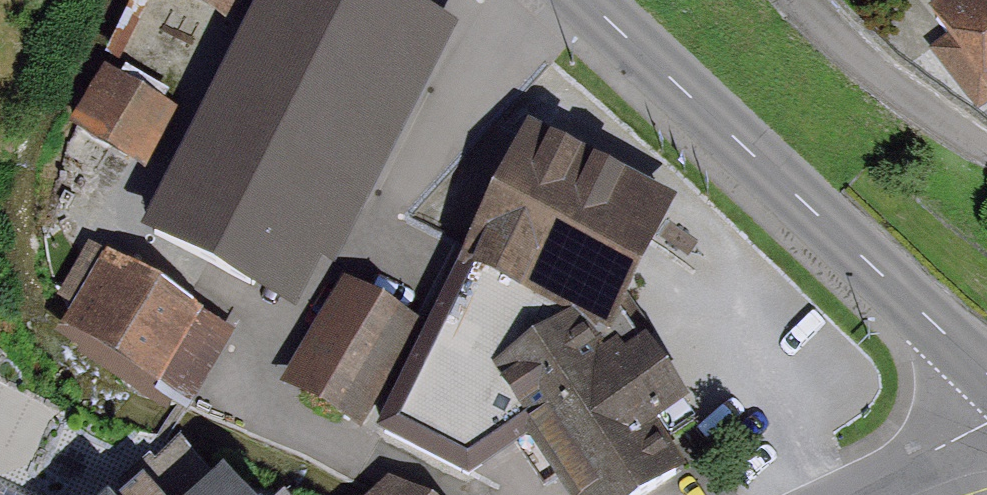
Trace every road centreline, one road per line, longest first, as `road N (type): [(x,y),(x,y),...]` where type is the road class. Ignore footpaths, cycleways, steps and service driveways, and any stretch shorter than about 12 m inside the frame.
road 1 (tertiary): [(986,378),(591,0)]
road 2 (residential): [(798,0),(869,67),(986,150)]
road 3 (residential): [(986,432),(838,494)]

